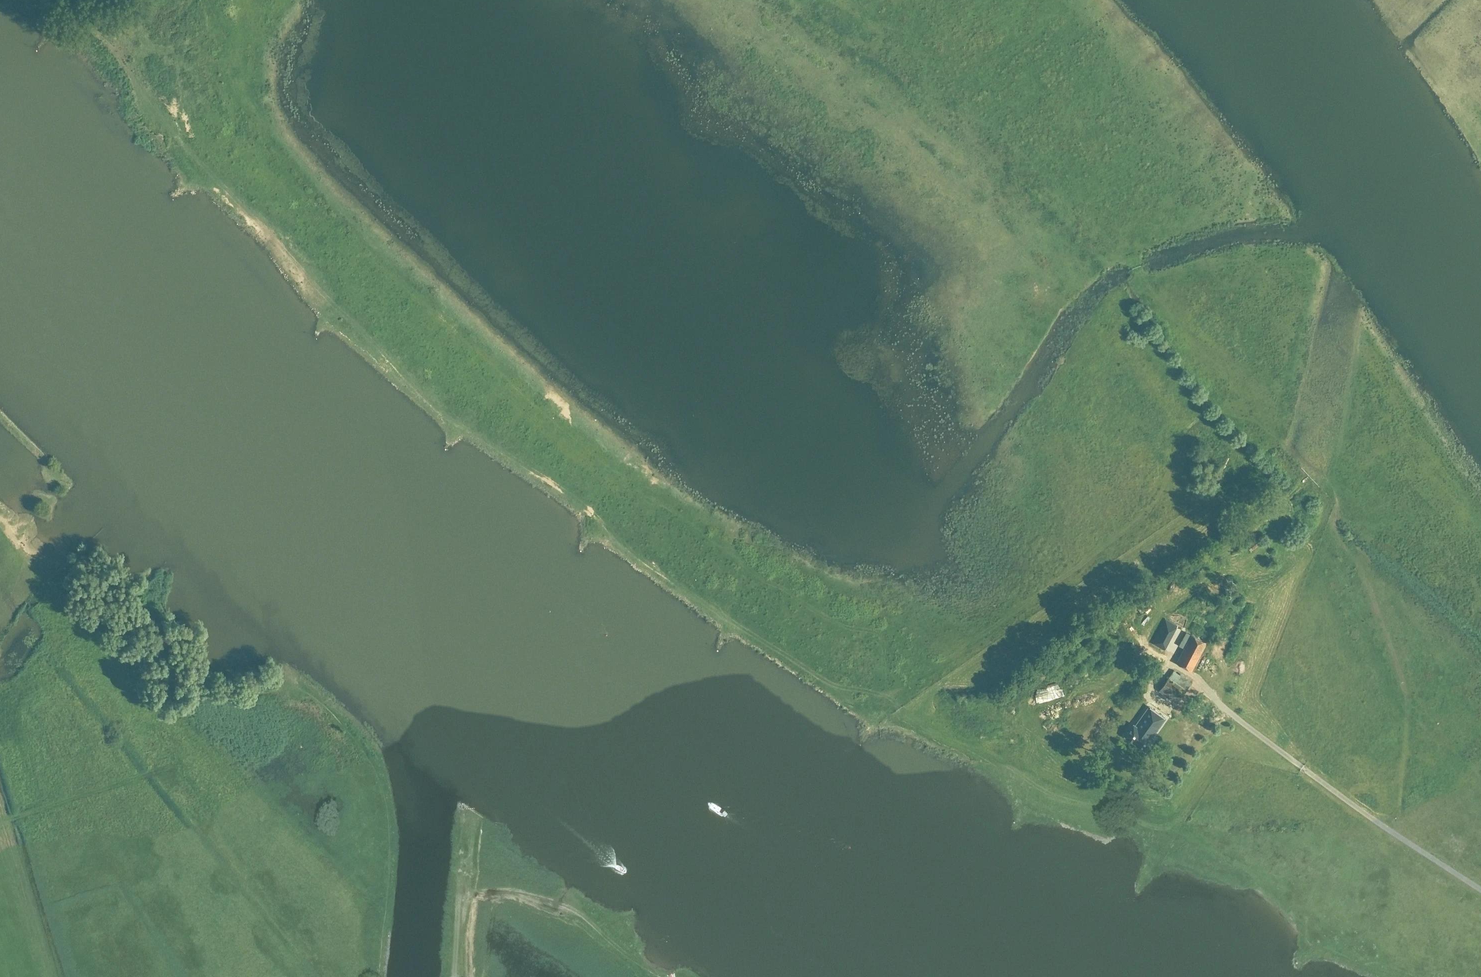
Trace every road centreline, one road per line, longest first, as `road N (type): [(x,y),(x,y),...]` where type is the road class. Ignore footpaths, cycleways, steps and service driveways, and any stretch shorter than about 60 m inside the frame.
road 1 (unclassified): [(1480,889),(1337,793),(1144,645)]

